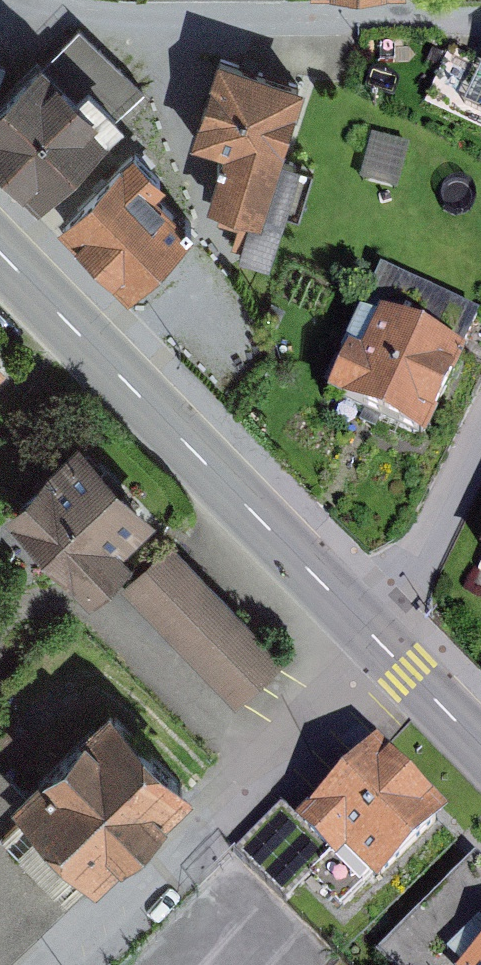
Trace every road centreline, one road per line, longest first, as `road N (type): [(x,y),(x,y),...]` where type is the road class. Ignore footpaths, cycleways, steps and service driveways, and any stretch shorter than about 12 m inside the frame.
road 1 (tertiary): [(374,638),(0,248)]
road 2 (residential): [(480,418),(374,638)]
road 3 (tertiary): [(480,745),(374,638)]

